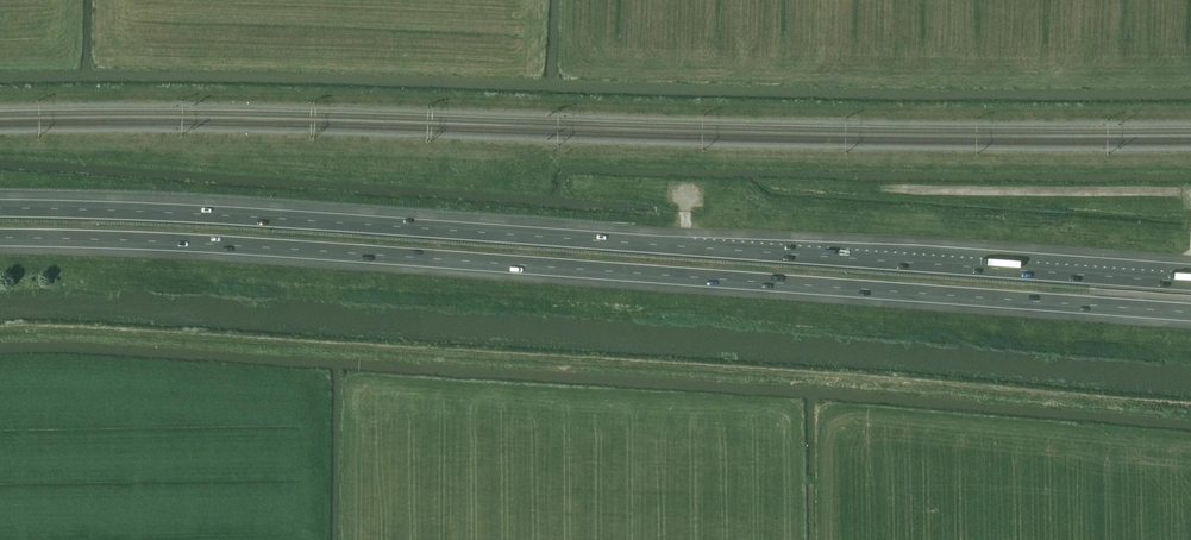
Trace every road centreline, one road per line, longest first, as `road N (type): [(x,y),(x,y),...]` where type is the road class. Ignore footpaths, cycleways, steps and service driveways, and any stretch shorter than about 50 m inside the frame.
road 1 (motorway): [(0,237),(246,245),(1190,312)]
road 2 (motorway): [(1190,282),(244,217),(0,208)]

